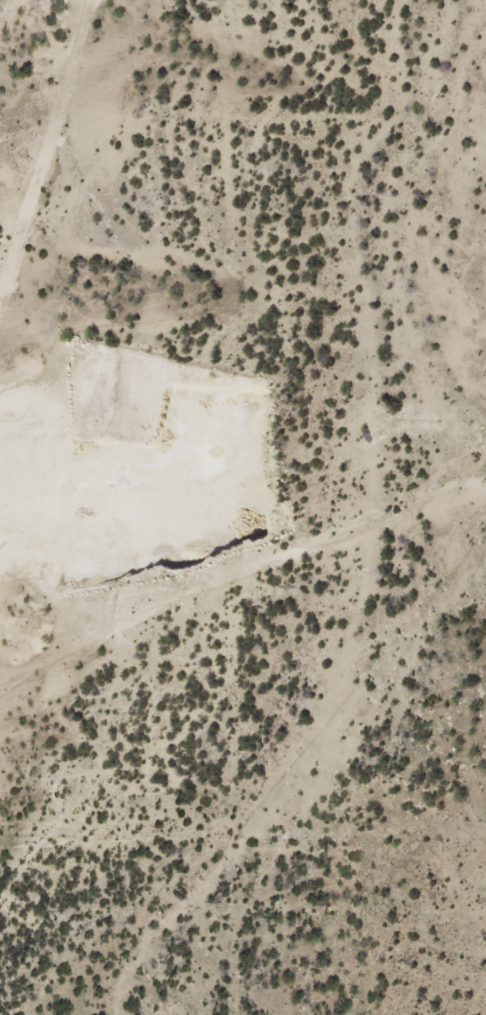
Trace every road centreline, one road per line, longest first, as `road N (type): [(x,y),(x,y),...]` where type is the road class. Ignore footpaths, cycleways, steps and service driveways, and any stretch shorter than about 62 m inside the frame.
road 1 (track): [(0,175),(96,0)]

